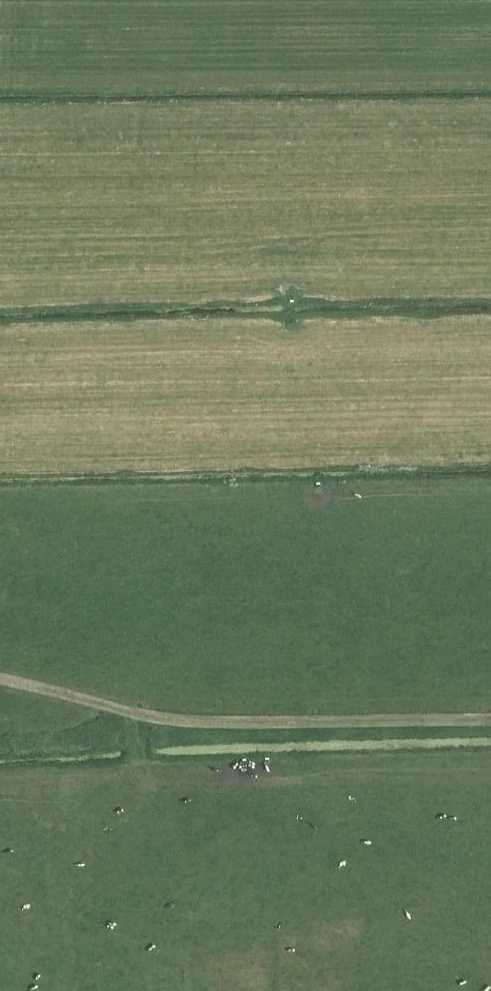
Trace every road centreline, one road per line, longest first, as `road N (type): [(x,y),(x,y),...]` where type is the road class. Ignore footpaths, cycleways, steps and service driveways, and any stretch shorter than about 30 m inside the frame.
road 1 (track): [(0,683),(164,721),(490,723)]

